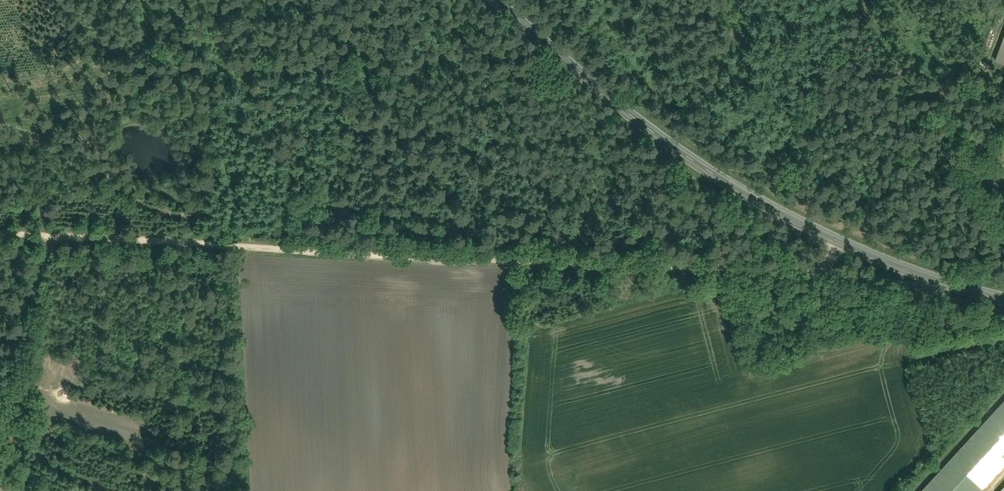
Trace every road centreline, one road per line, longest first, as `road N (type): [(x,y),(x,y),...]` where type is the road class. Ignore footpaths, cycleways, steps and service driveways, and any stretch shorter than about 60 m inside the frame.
road 1 (track): [(839,241),(831,262),(771,265),(0,231)]
road 2 (tertiary): [(1003,299),(839,241),(736,187),(637,119),(497,0)]

